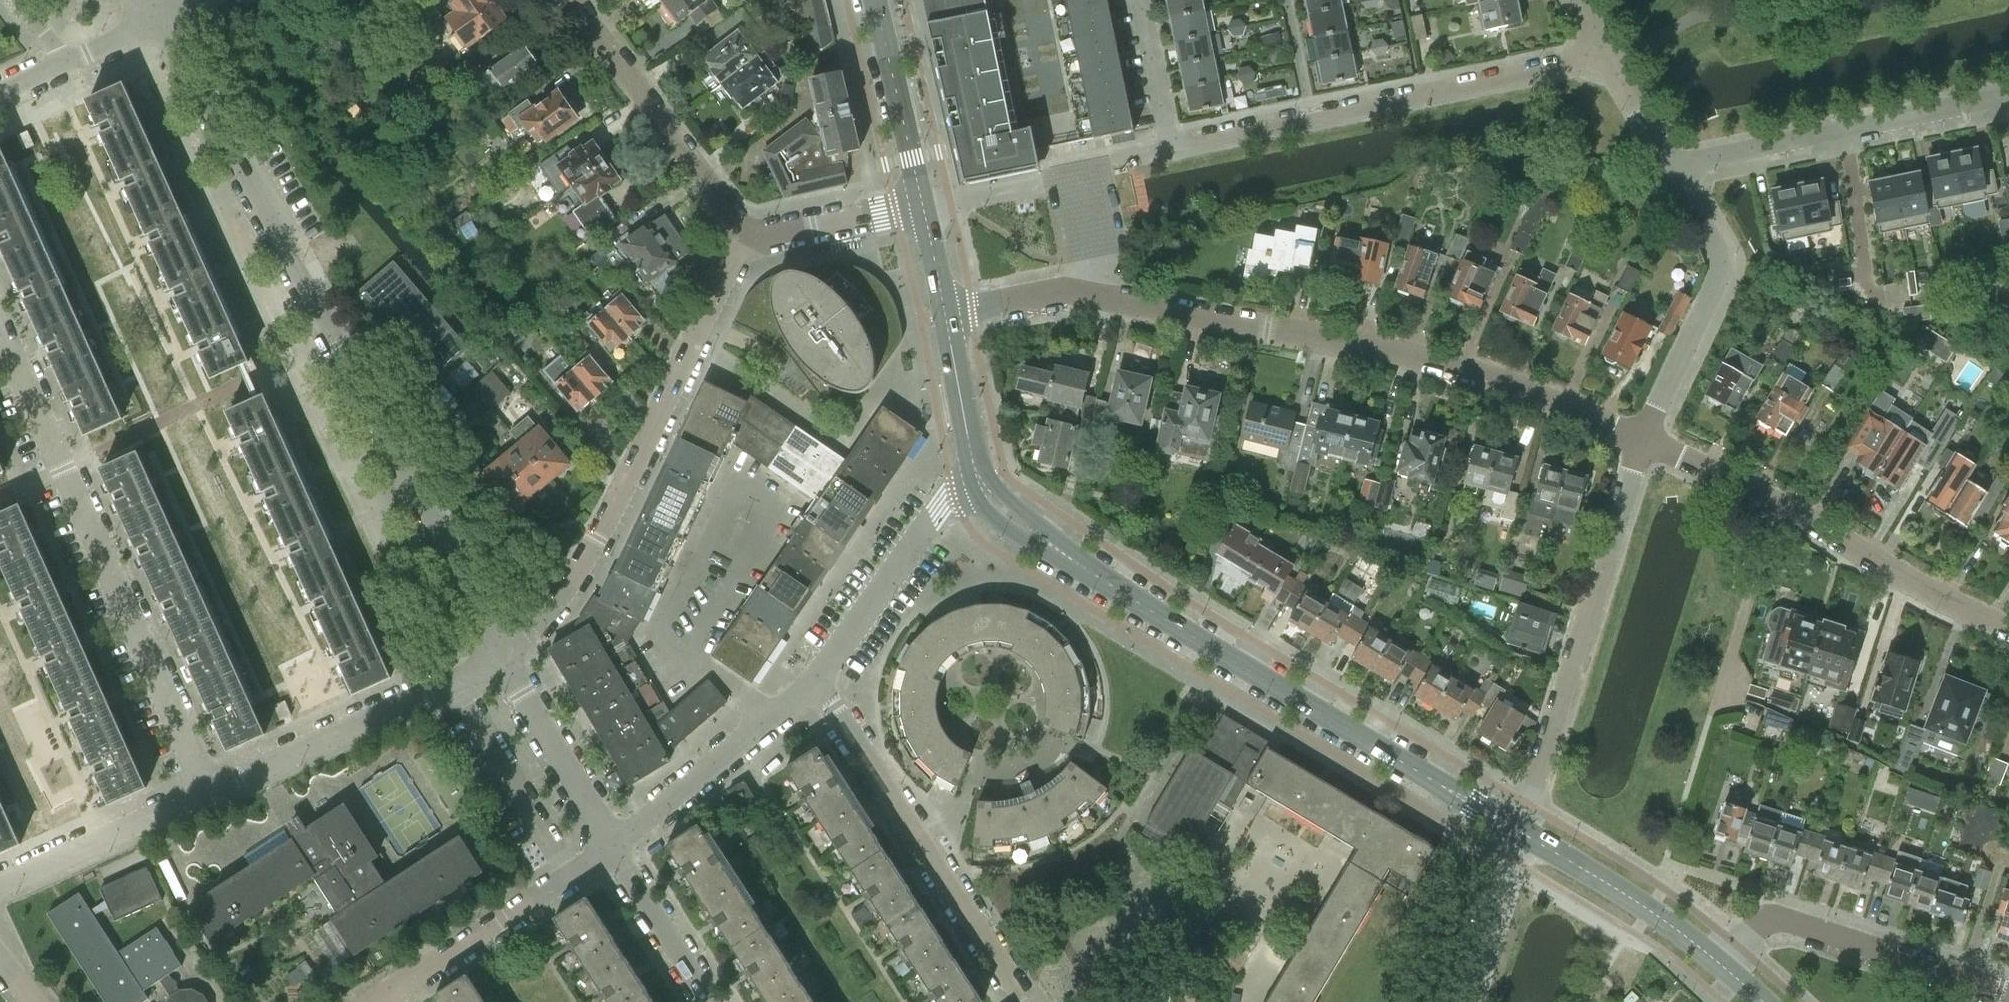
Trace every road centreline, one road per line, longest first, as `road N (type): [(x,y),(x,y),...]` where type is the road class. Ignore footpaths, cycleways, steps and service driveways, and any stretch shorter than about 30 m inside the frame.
road 1 (residential): [(498,657),(157,15)]
road 2 (residential): [(1639,439),(1456,367),(1098,296),(1059,291),(944,311)]
road 3 (tertiary): [(1519,831),(1048,543),(1003,509),(980,480)]
road 4 (residential): [(1603,54),(1169,143),(1139,0)]
road 5 (residential): [(213,789),(0,334)]
road 6 (residential): [(498,657),(562,599),(747,237)]
road 7 (residential): [(1519,831),(1639,439)]
road 8 (residential): [(1025,1001),(815,679)]
road 9 (residential): [(1671,172),(2008,98)]
road 10 (residential): [(213,789),(498,657)]
road 11 (residential): [(2008,992),(1781,923),(1754,932),(1721,966)]
road 12 (residential): [(1639,439),(1723,264),(1671,172)]
road 13 (residential): [(747,237),(574,0)]
road 14 (residential): [(376,1000),(615,843)]
road 15 (residential): [(2008,630),(1777,504)]
road 16 (residential): [(815,679),(941,504),(980,480)]
road 17 (residential): [(615,843),(815,679)]
road 18 (tertiary): [(1721,966),(1646,907),(1519,831)]
road 19 (residential): [(0,885),(213,789)]
road 20 (residential): [(615,843),(498,657)]
road 21 (tertiary): [(921,202),(875,0)]
road 22 (residential): [(716,1001),(615,843)]
road 23 (residential): [(1465,1001),(1519,831)]
road 24 (residential): [(747,237),(921,202)]
road 25 (residential): [(0,92),(157,15)]
road 26 (tertiary): [(980,480),(944,311)]
road 27 (residential): [(1727,663),(1777,504)]
road 28 (residential): [(1777,504),(1639,439)]
road 29 (residential): [(1671,172),(1603,54)]

